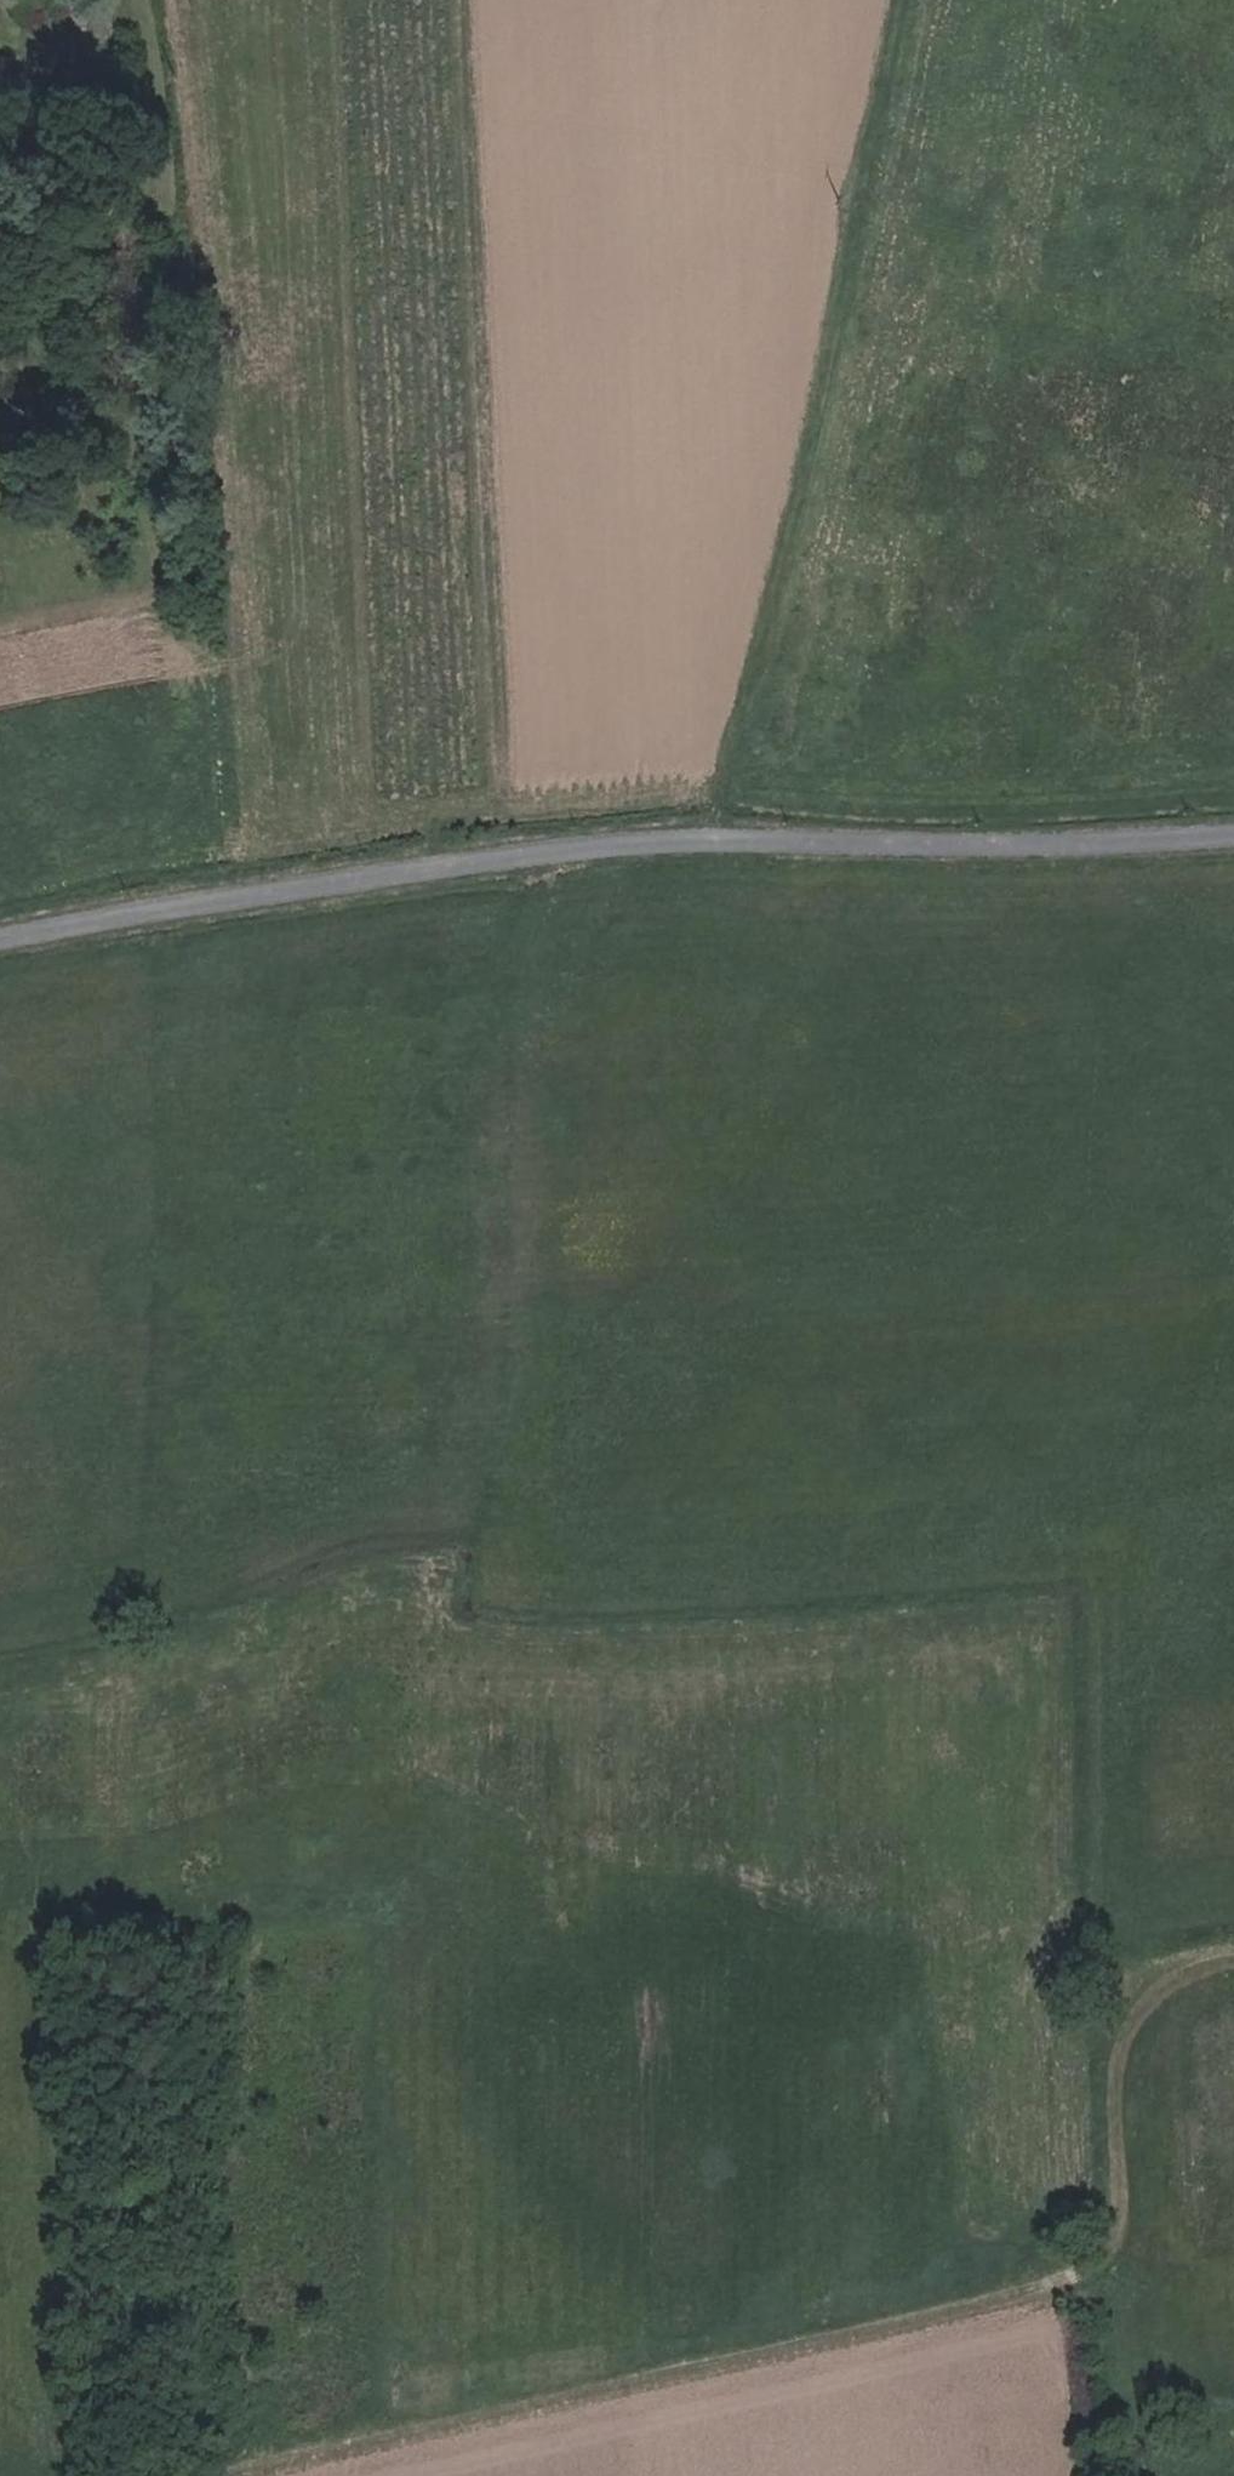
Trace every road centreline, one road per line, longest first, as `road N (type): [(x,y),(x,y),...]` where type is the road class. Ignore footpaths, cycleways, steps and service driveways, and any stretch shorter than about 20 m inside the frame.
road 1 (track): [(227,2475),(1076,2282),(1128,2251),(1131,2050),(1163,1996),(1210,1970),(1233,1967)]
road 2 (residential): [(0,940),(533,851),(713,836),(900,844),(1233,834)]

